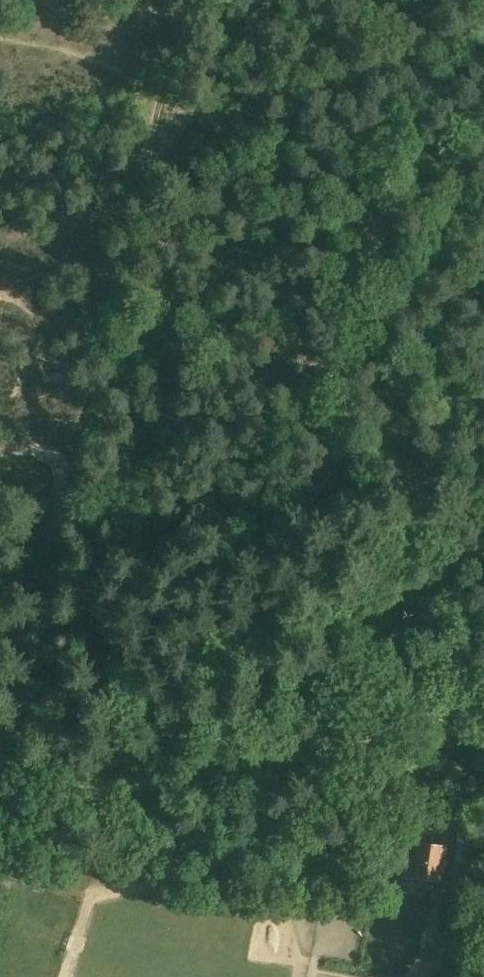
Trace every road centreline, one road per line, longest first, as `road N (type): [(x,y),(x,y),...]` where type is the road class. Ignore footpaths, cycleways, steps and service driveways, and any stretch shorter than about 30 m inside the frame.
road 1 (track): [(0,739),(167,115),(152,86),(110,63),(0,36)]
road 2 (track): [(0,805),(483,701)]

